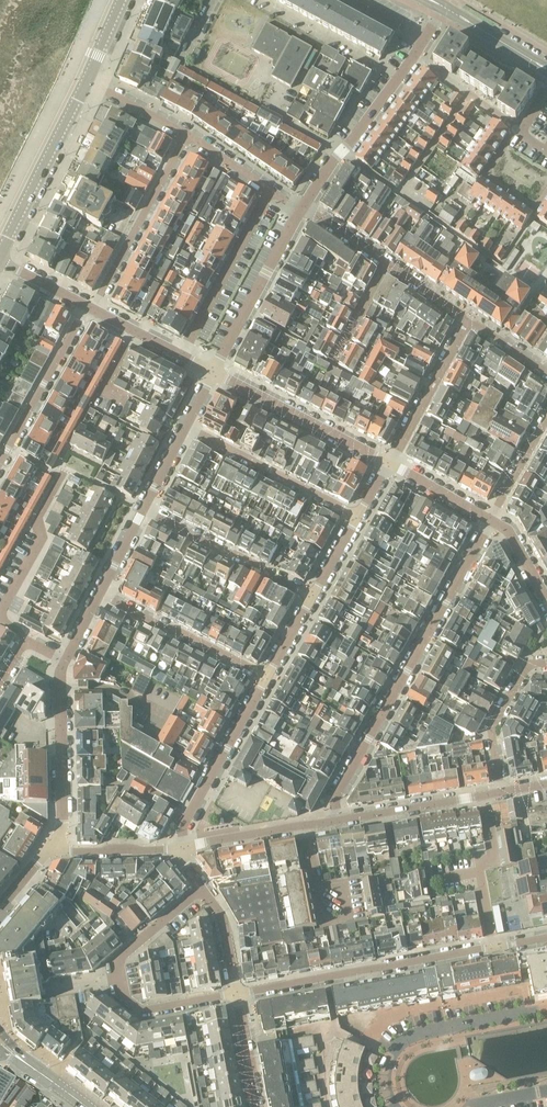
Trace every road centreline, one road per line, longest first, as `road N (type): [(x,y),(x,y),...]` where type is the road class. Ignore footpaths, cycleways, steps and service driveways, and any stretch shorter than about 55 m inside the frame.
road 1 (residential): [(338,821),(335,798),(490,519)]
road 2 (residential): [(202,888),(122,958),(121,990),(145,1010),(237,993)]
road 3 (residential): [(494,948),(237,993)]
road 4 (residential): [(394,1106),(389,1066),(413,1040),(546,1012)]
road 5 (residential): [(95,310),(188,134)]
road 6 (residential): [(388,463),(214,372)]
road 7 (tertiary): [(0,256),(87,81)]
road 8 (residential): [(358,515),(186,426)]
road 9 (residential): [(182,847),(185,822),(266,678)]
road 10 (residential): [(313,595),(144,508)]
road 11 (residential): [(272,188),(180,354)]
road 12 (residential): [(52,846),(65,824),(64,660)]
road 13 (residential): [(214,372),(303,208)]
road 14 (residential): [(266,678),(100,594)]
road 15 (residential): [(0,462),(88,306)]
road 16 (residential): [(485,794),(496,859),(477,863),(494,948)]
road 17 (residential): [(388,463),(467,319)]
road 18 (residential): [(397,79),(253,0)]
road 19 (residential): [(303,208),(397,79)]
road 20 (residential): [(338,821),(485,794)]
road 21 (residential): [(531,663),(491,730),(501,792)]
road 22 (residential): [(516,130),(484,176),(534,212),(546,193)]
road 23 (residential): [(52,846),(182,847)]
road 24 (residential): [(516,130),(413,56)]
road 25 (residential): [(182,847),(306,824)]

